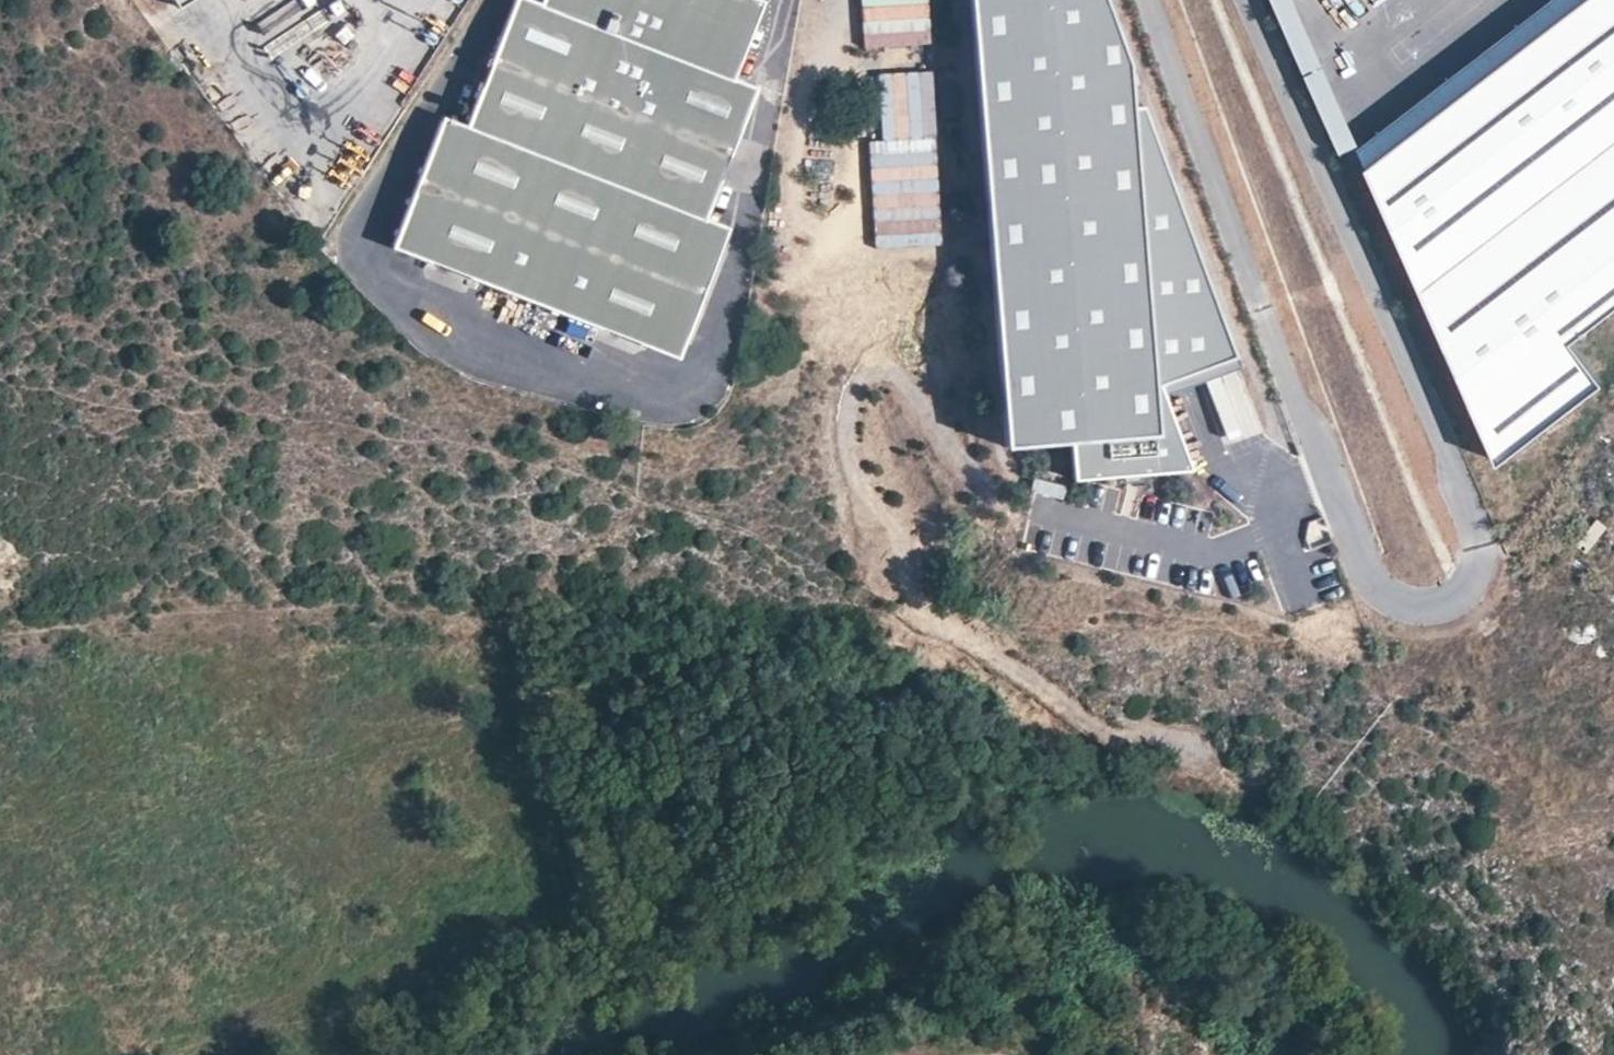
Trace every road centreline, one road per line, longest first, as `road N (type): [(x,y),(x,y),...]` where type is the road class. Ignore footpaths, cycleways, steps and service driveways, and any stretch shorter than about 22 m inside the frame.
road 1 (residential): [(1152,0),(1366,572),(1389,599),(1422,606),(1447,598),(1472,574),(1476,528),(1245,0)]
road 2 (track): [(1031,516),(1005,513),(890,374),(856,393),(846,434),(858,478),(902,543),(915,609),(1102,729),(1153,732),(1209,769)]

